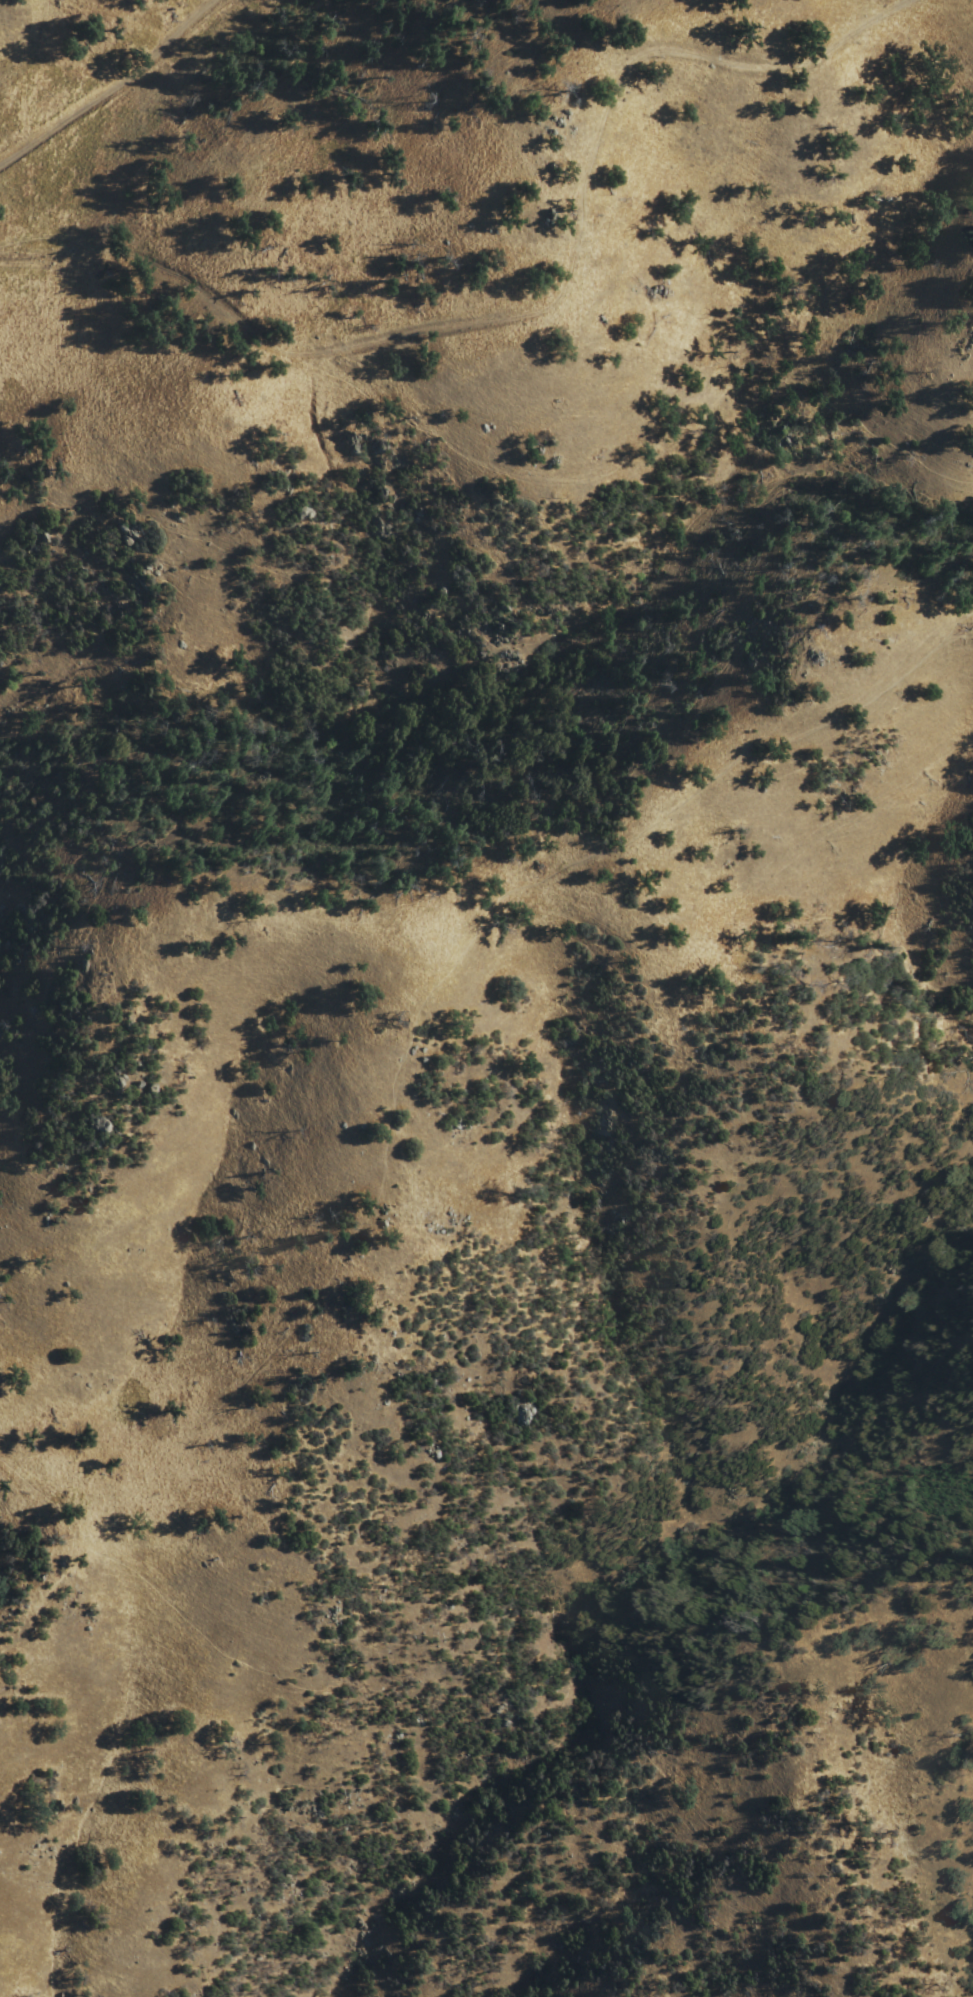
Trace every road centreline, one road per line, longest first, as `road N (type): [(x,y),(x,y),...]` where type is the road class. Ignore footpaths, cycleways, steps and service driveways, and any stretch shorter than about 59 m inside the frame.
road 1 (residential): [(0,171),(90,108),(146,83),(237,0)]

